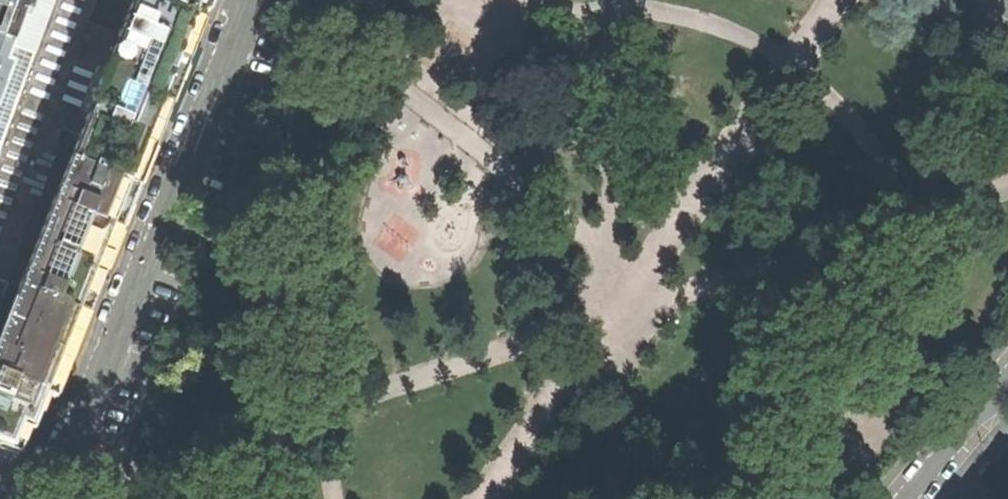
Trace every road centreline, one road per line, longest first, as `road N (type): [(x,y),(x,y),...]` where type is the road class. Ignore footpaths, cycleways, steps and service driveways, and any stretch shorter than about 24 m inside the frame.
road 1 (residential): [(12,498),(70,446),(250,0)]
road 2 (residential): [(904,498),(1007,379)]

